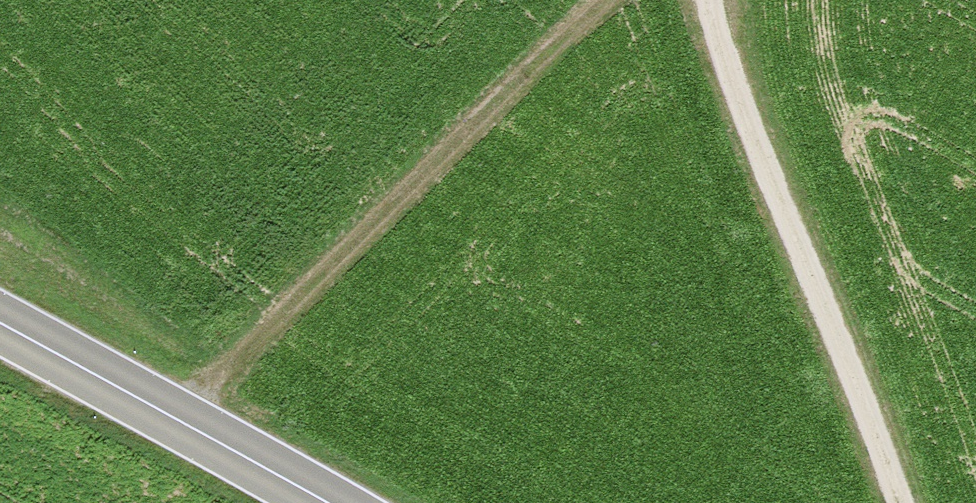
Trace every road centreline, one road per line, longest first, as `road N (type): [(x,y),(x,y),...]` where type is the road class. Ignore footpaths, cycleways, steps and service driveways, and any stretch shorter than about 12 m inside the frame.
road 1 (track): [(628,0),(573,38),(170,420)]
road 2 (track): [(904,502),(775,180),(716,0)]
road 3 (secondary): [(316,502),(0,325)]

